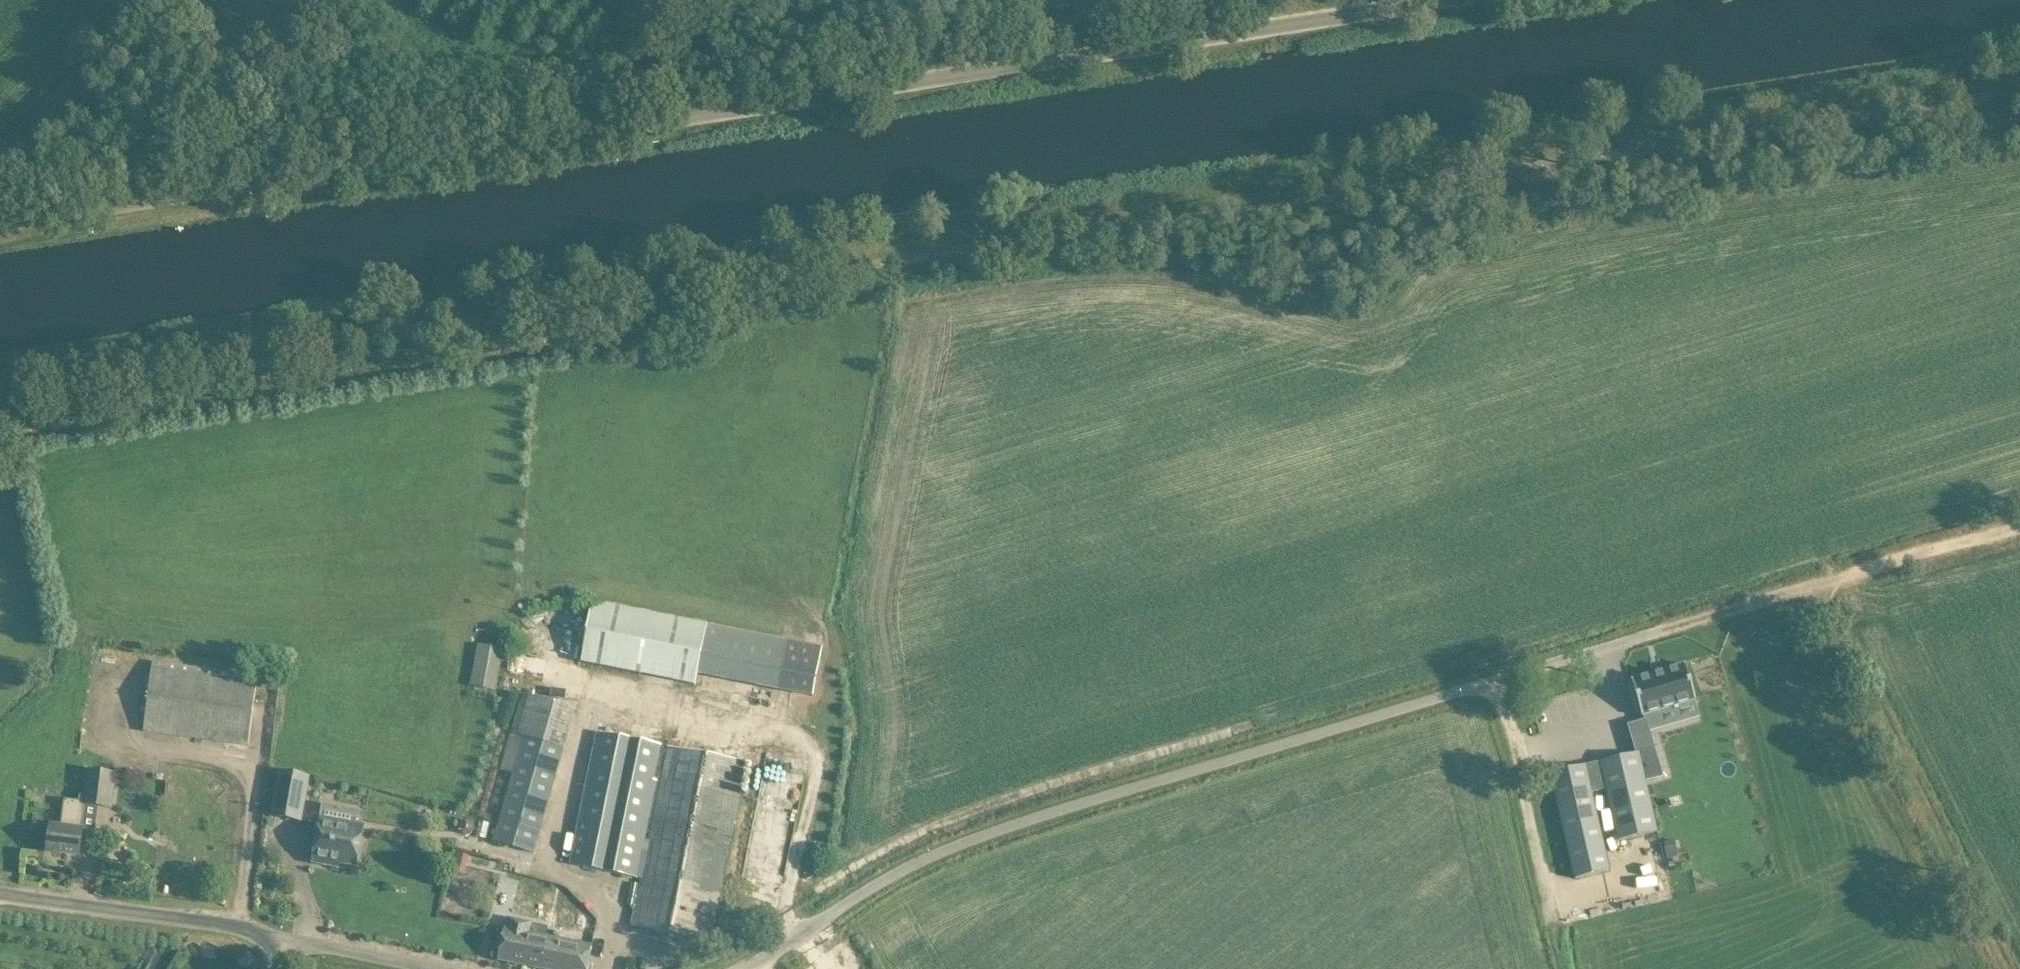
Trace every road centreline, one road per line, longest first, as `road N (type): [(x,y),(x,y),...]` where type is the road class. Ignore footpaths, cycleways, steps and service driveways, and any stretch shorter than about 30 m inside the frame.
road 1 (track): [(0,383),(2019,72)]
road 2 (unclassified): [(0,222),(1443,0)]
road 3 (unclassified): [(742,968),(851,896),(932,858),(1063,810),(1497,680)]
road 4 (track): [(2003,968),(1810,589)]
road 5 (track): [(1497,680),(1810,589)]
road 6 (unclassified): [(266,944),(242,932),(0,895)]
road 7 (track): [(198,194),(197,178),(277,106),(363,0)]
road 8 (track): [(1810,589),(2019,528)]
road 9 (unclassified): [(266,944),(424,968)]

